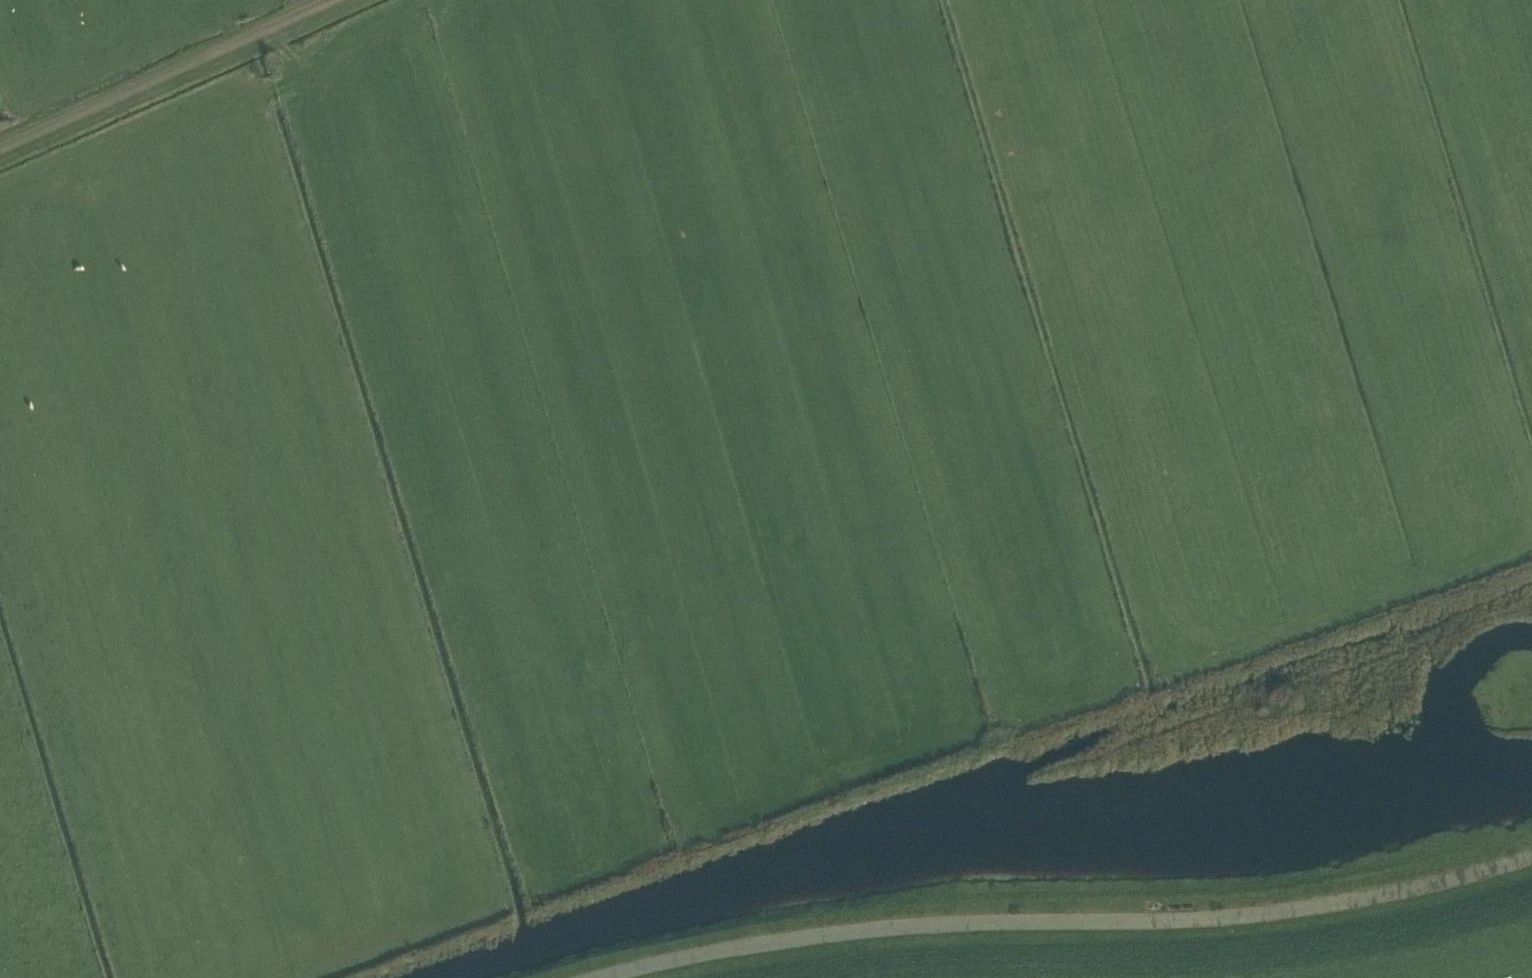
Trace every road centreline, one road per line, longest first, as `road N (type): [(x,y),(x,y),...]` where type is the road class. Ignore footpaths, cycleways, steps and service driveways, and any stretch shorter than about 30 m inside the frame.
road 1 (unclassified): [(640,977),(768,951),(902,935),(1283,920),(1531,868)]
road 2 (unclassified): [(0,145),(339,0)]

